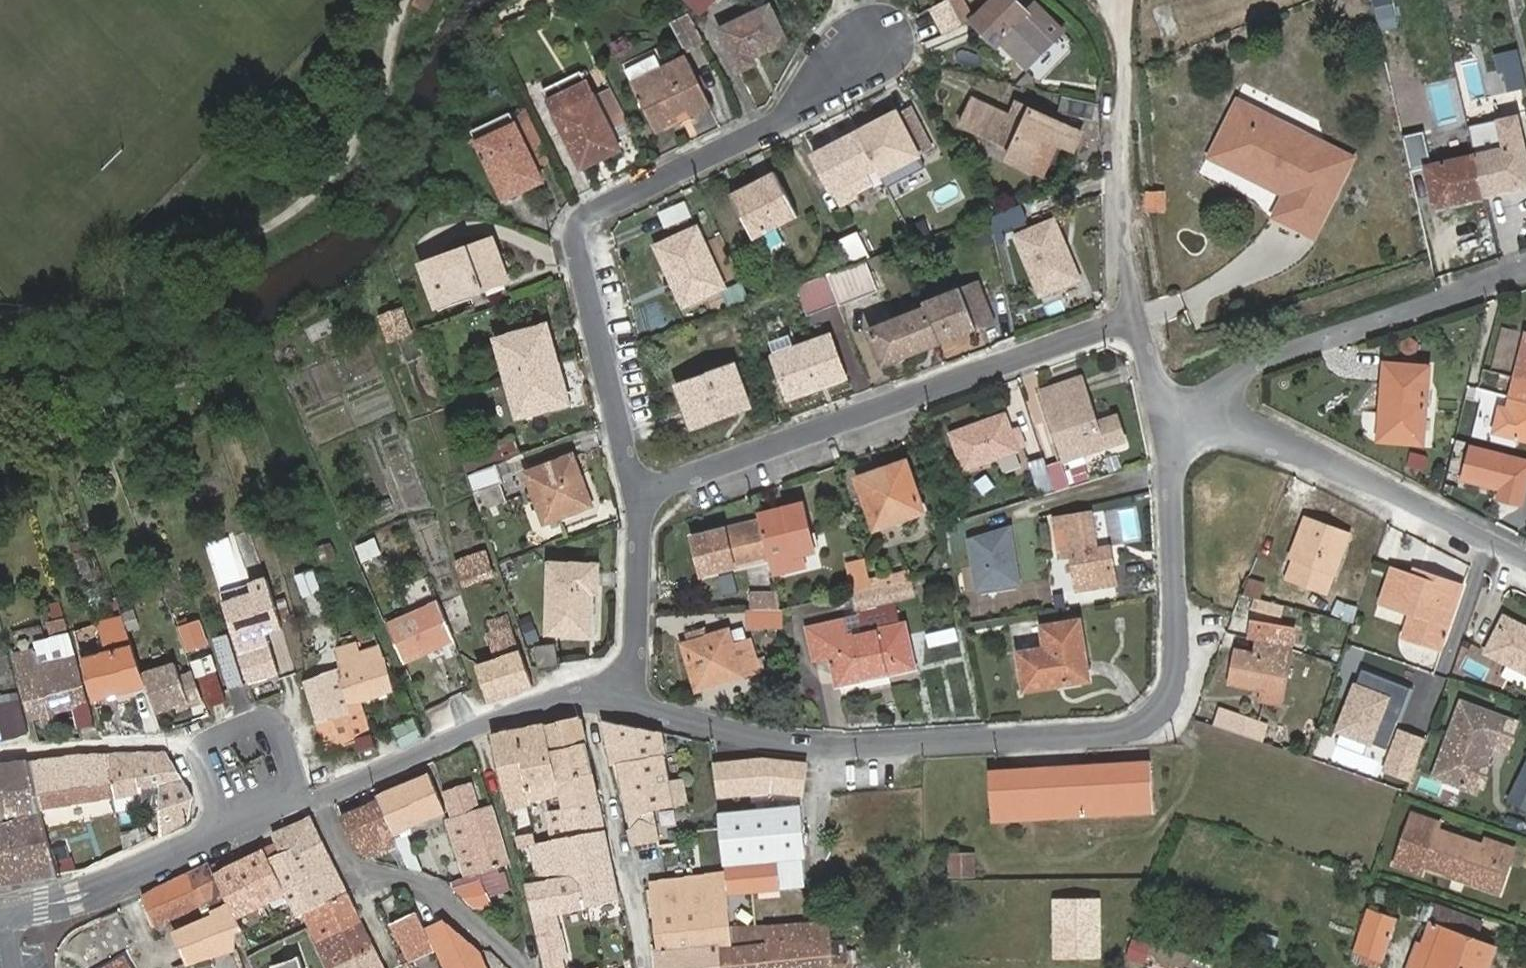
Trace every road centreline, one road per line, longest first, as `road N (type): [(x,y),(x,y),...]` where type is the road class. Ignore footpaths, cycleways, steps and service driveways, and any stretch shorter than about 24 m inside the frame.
road 1 (residential): [(622,694),(758,736),(1162,721),(1182,676),(1166,403)]
road 2 (residential): [(6,919),(70,906),(523,713),(622,694)]
road 3 (residential): [(651,491),(582,221),(804,113),(896,36)]
road 4 (residential): [(1141,308),(651,491)]
road 5 (residential): [(1166,403),(1279,433),(1525,563)]
road 6 (residential): [(1166,403),(1246,361),(1525,266)]
road 7 (residential): [(1141,308),(1130,9)]
road 8 (residential): [(622,694),(641,629),(651,491)]

